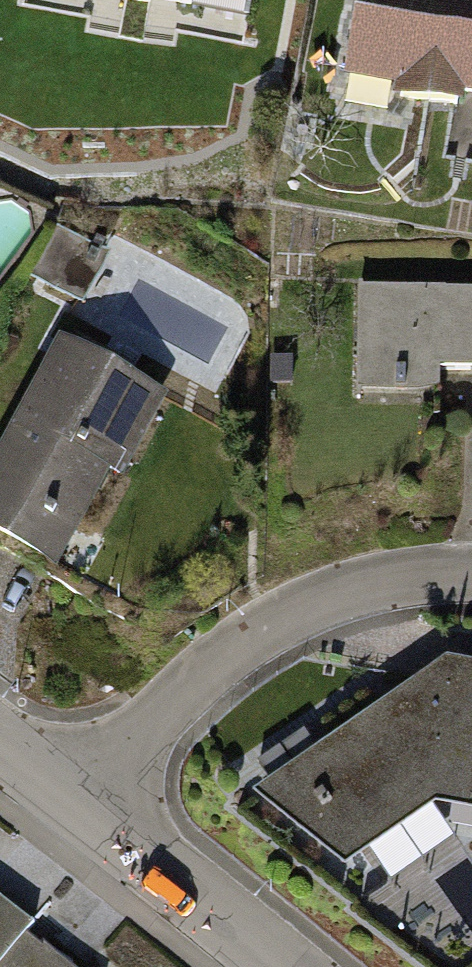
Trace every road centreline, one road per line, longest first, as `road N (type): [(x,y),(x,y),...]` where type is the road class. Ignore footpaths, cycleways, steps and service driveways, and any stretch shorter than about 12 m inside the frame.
road 1 (residential): [(471,573),(435,571),(305,602),(74,792)]
road 2 (residential): [(273,966),(74,792)]

